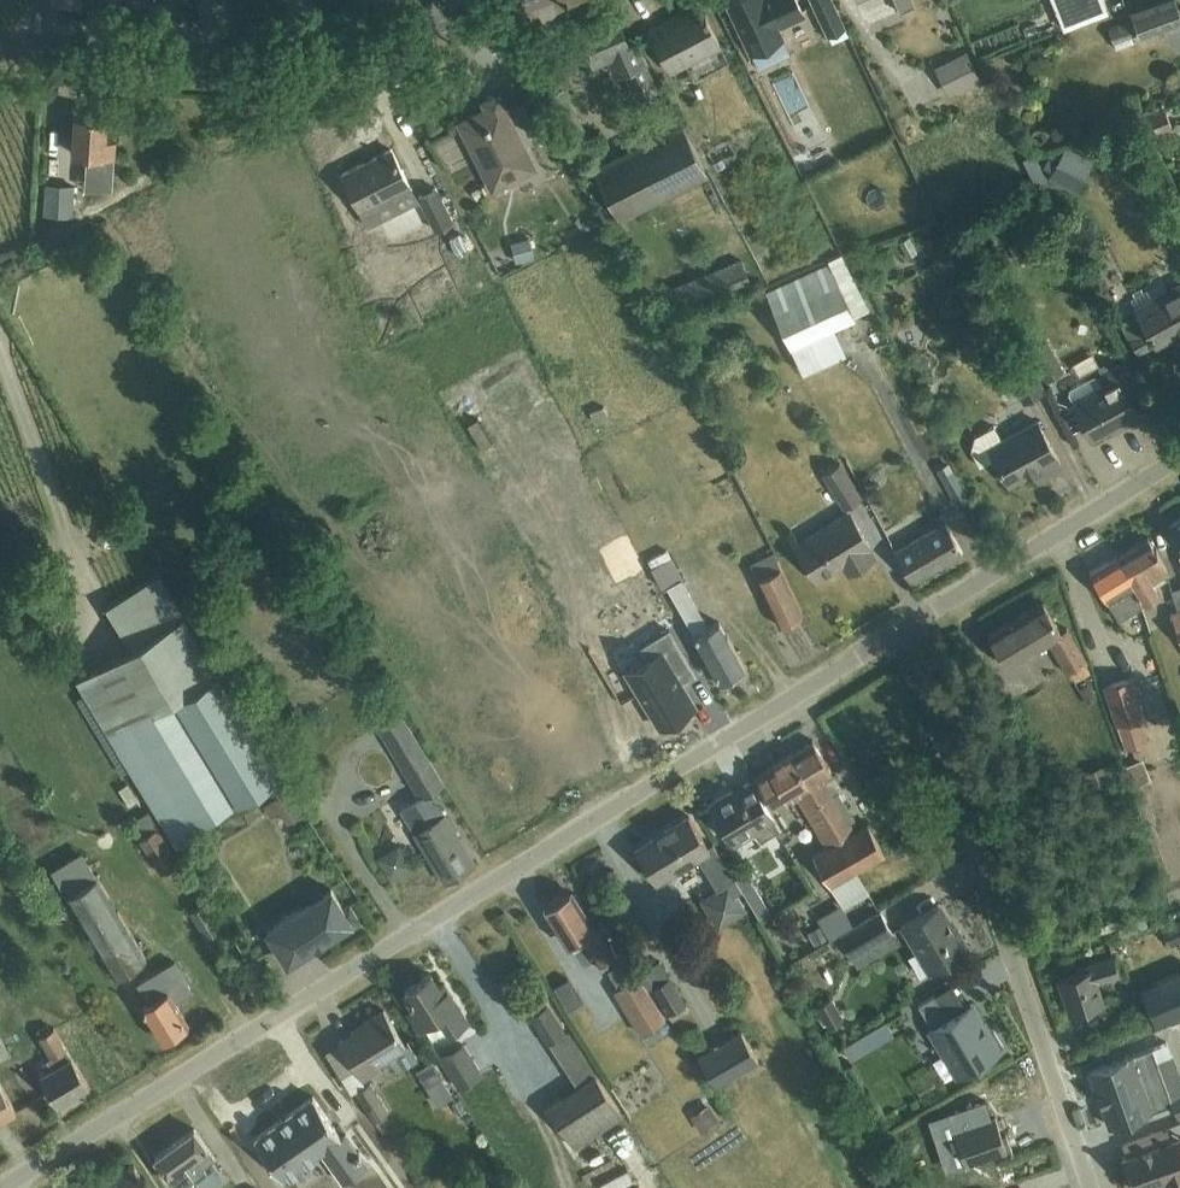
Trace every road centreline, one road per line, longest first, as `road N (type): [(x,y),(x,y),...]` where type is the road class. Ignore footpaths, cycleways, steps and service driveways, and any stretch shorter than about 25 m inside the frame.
road 1 (residential): [(0,1187),(895,633)]
road 2 (residential): [(1086,1187),(895,633)]
road 3 (tertiary): [(0,43),(288,53),(421,31),(523,0)]
road 4 (residential): [(895,633),(1179,457)]

